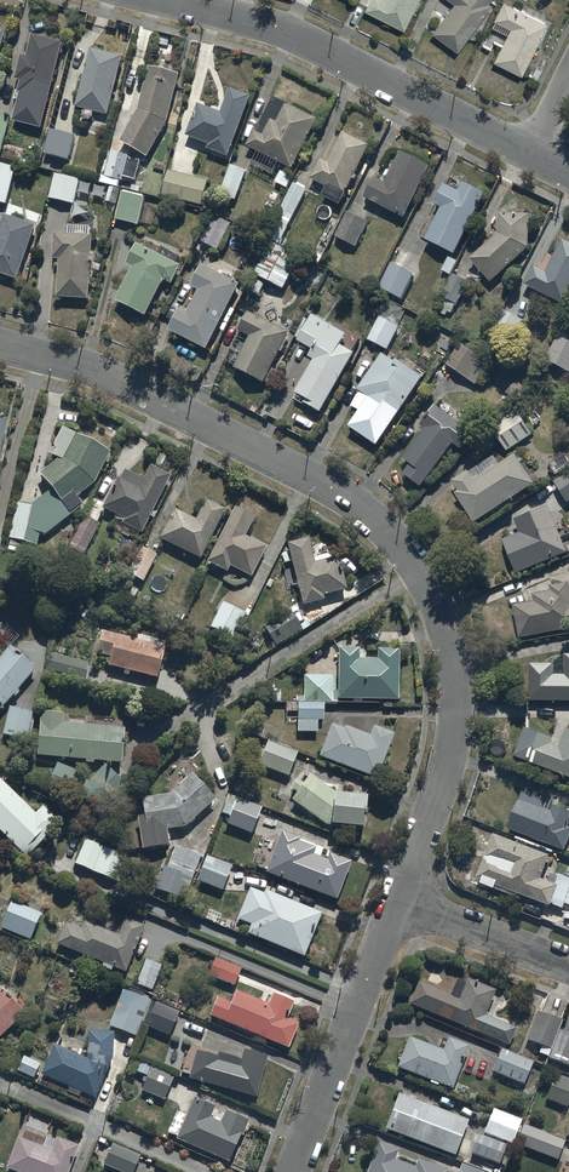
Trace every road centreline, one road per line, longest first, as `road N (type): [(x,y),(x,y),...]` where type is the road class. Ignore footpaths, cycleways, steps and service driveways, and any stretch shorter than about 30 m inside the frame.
road 1 (residential): [(402,906),(447,769),(458,700),(443,615),(407,551),(357,504),(155,398),(84,367),(0,345)]
road 2 (residential): [(160,0),(304,36),(531,155)]
road 3 (residential): [(295,1171),(402,906)]
road 4 (residential): [(402,906),(568,968)]

